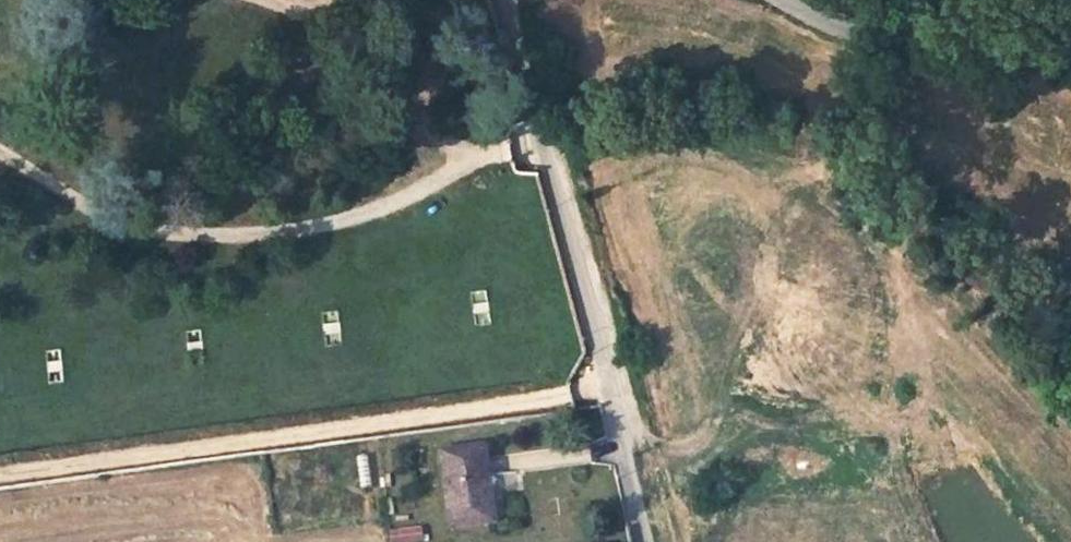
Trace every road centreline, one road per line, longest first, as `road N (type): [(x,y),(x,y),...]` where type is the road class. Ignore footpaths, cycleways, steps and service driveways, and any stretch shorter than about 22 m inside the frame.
road 1 (unclassified): [(642,541),(609,386),(506,0)]
road 2 (unclassified): [(786,0),(851,36),(1070,57)]

